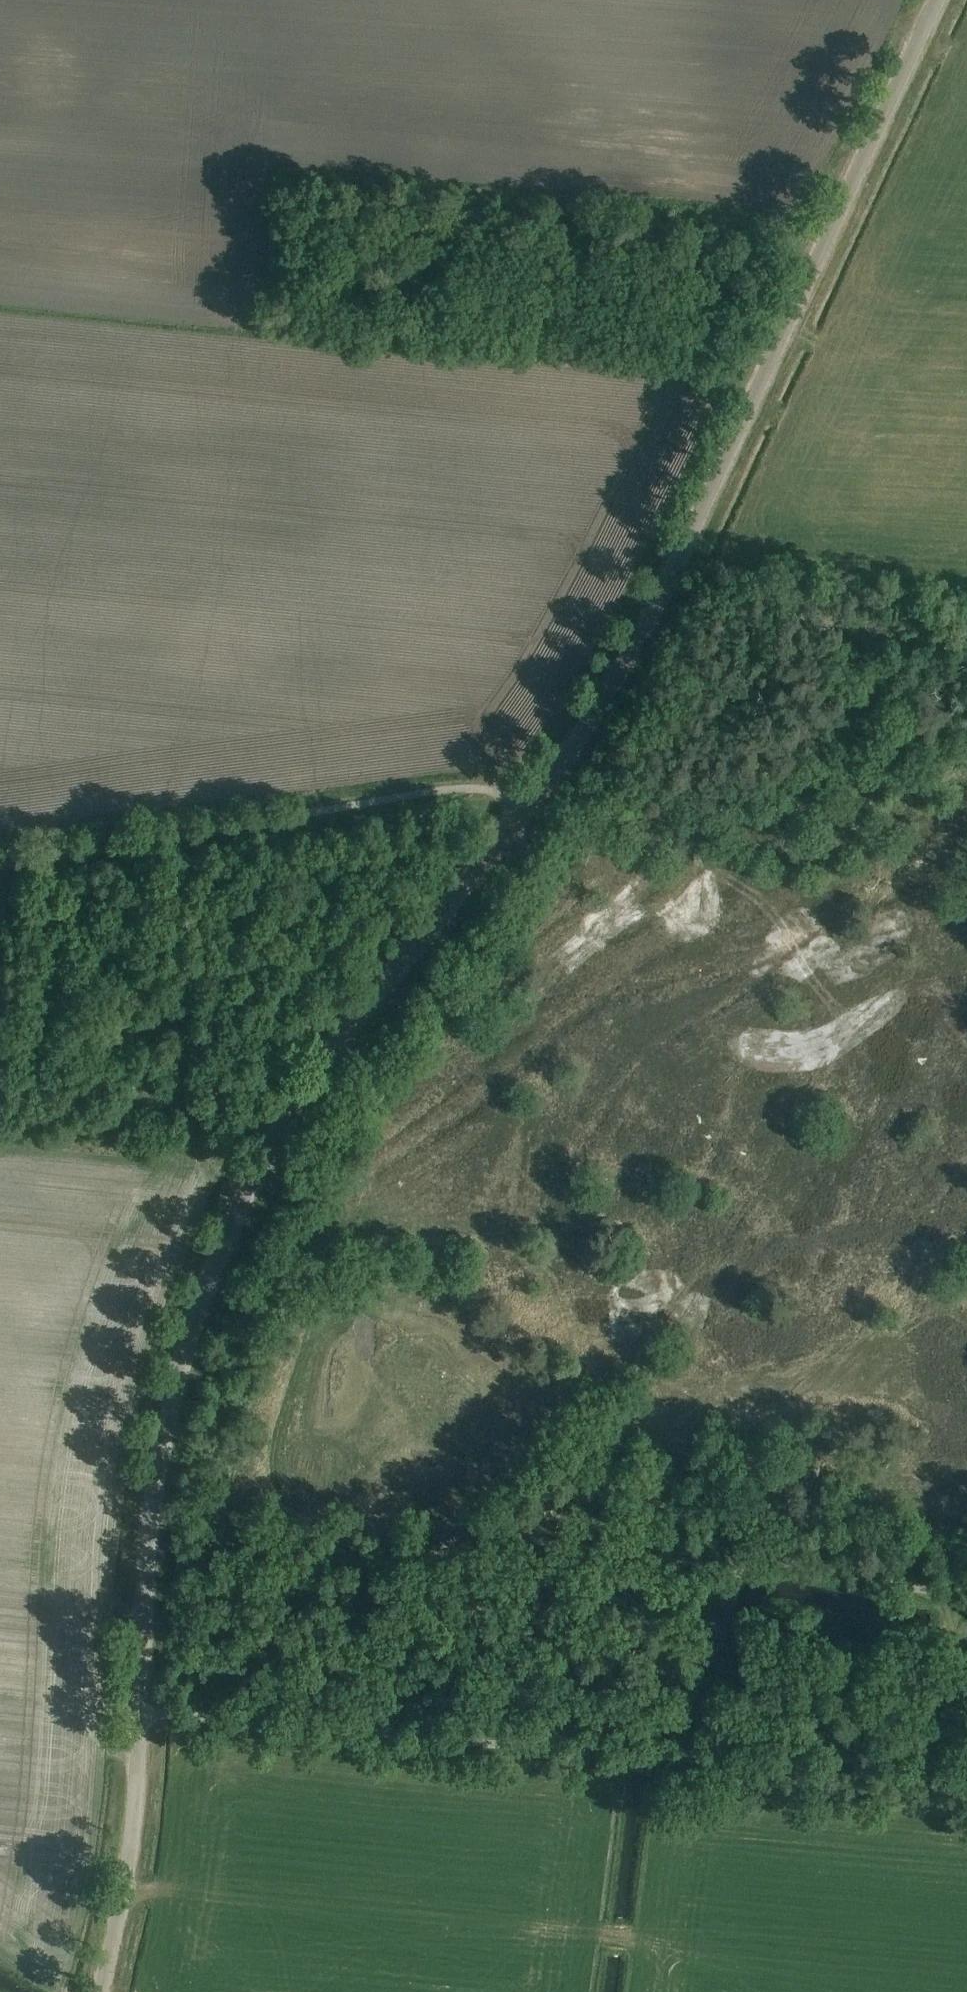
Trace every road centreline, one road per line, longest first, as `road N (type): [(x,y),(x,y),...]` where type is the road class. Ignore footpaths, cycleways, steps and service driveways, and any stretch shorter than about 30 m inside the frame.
road 1 (unclassified): [(100,1991),(135,1795),(158,1454),(181,1358),(240,1206),(330,1050),(525,811),(609,690),(943,0)]
road 2 (track): [(589,1739),(630,1766),(613,1794),(594,1935),(640,1944),(660,1790),(695,1768),(792,1754),(876,1724),(909,1701),(941,1649),(952,1595)]

